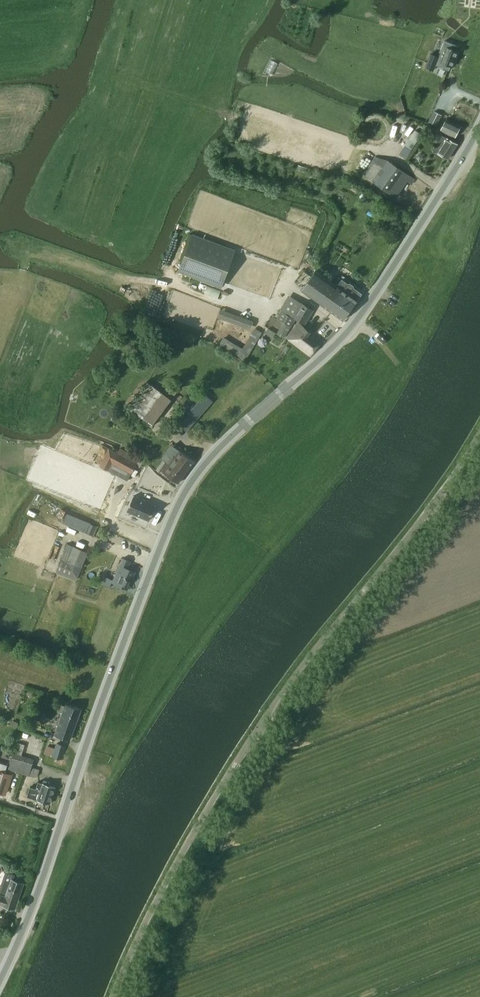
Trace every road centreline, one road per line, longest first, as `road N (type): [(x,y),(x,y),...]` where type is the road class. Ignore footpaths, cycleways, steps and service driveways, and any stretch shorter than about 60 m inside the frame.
road 1 (secondary): [(0,984),(177,509),(213,454),(359,319),(479,128)]
road 2 (unclassified): [(114,996),(170,872),(242,755),(479,435)]

